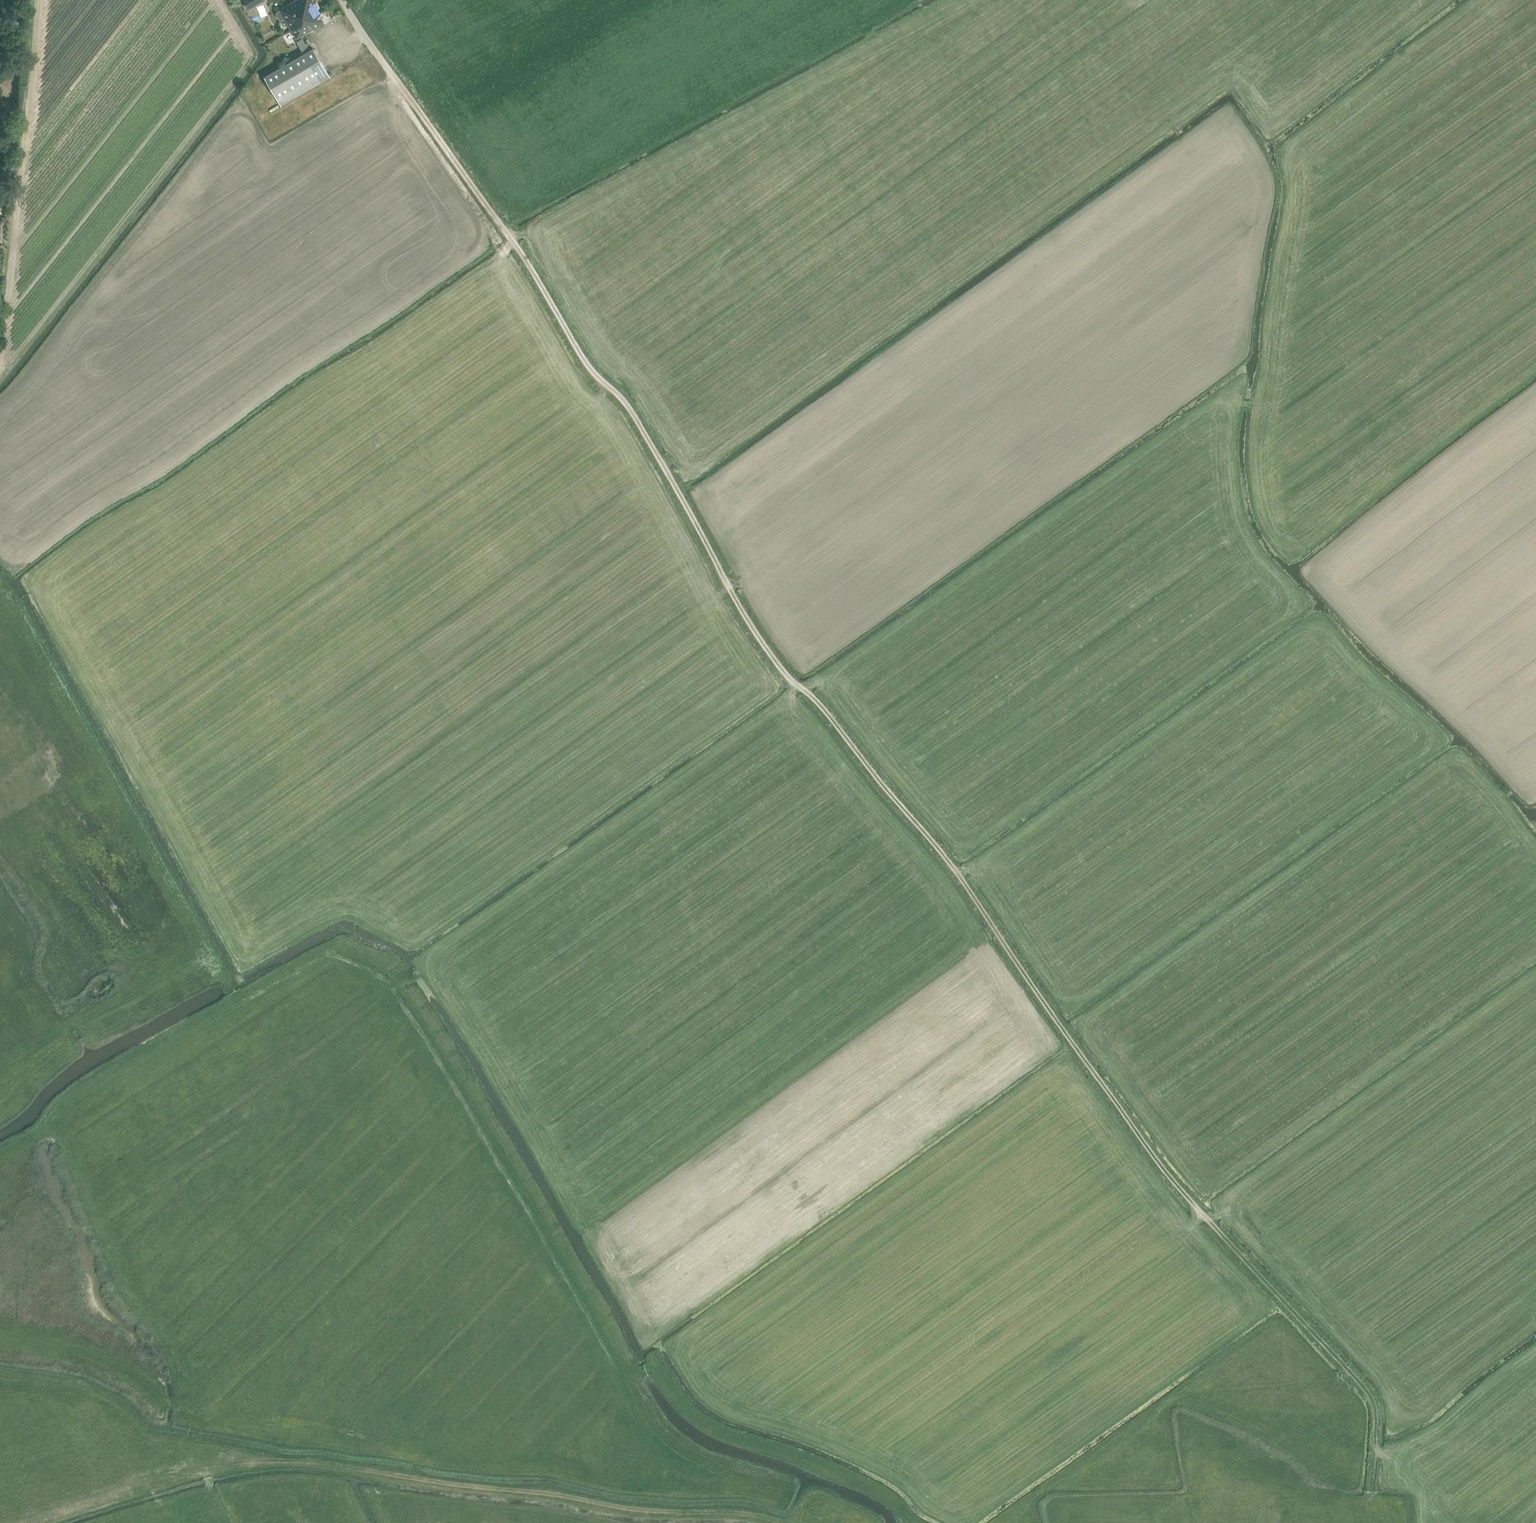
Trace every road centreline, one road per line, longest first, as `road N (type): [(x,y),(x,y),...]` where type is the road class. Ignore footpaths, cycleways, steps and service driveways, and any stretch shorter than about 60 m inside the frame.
road 1 (track): [(1352,1373),(1160,1164),(935,844),(792,683),(622,398),(584,359),(514,242),(342,0)]
road 2 (track): [(990,954),(939,877),(799,716),(792,683)]
road 3 (track): [(0,1070),(154,981)]

